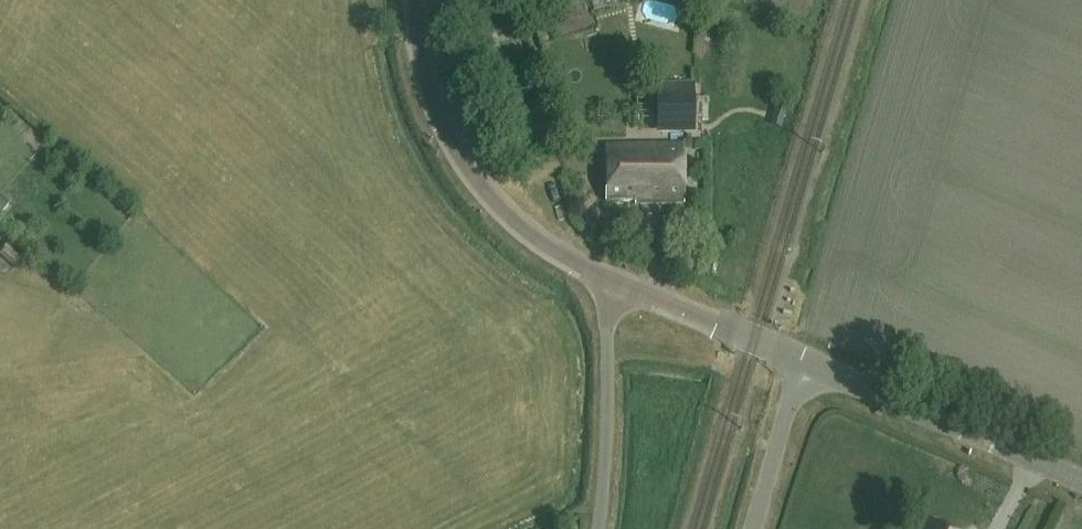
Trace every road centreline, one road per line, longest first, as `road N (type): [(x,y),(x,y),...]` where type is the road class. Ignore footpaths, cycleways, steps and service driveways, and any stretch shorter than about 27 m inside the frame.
road 1 (tertiary): [(611,279),(565,257),(468,170),(444,135),(415,0)]
road 2 (tertiary): [(1081,476),(805,362)]
road 3 (residential): [(599,528),(611,279)]
road 4 (tertiary): [(805,362),(611,279)]
road 5 (unclassified): [(755,528),(805,362)]

